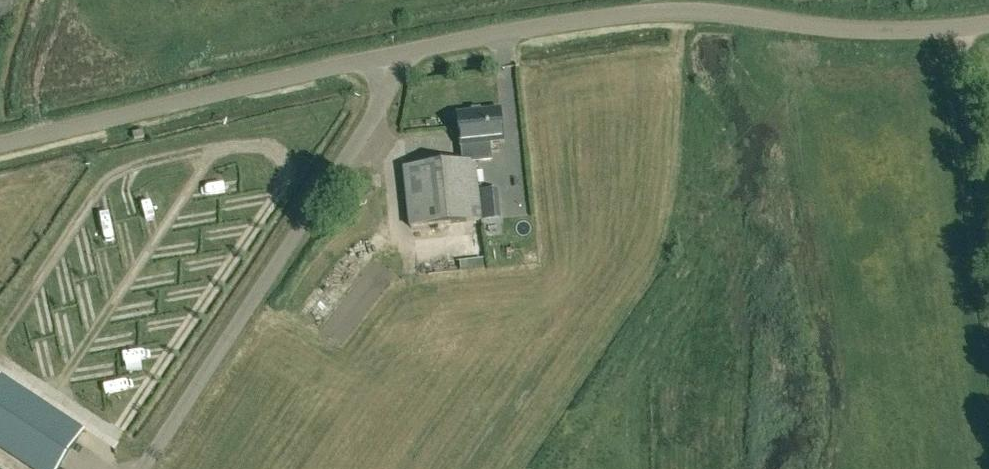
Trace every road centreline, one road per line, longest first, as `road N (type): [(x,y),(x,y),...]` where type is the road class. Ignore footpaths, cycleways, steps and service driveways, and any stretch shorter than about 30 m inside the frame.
road 1 (unclassified): [(0,143),(407,51),(621,14),(715,12),(869,31),(988,24)]
road 2 (track): [(988,296),(953,29)]

